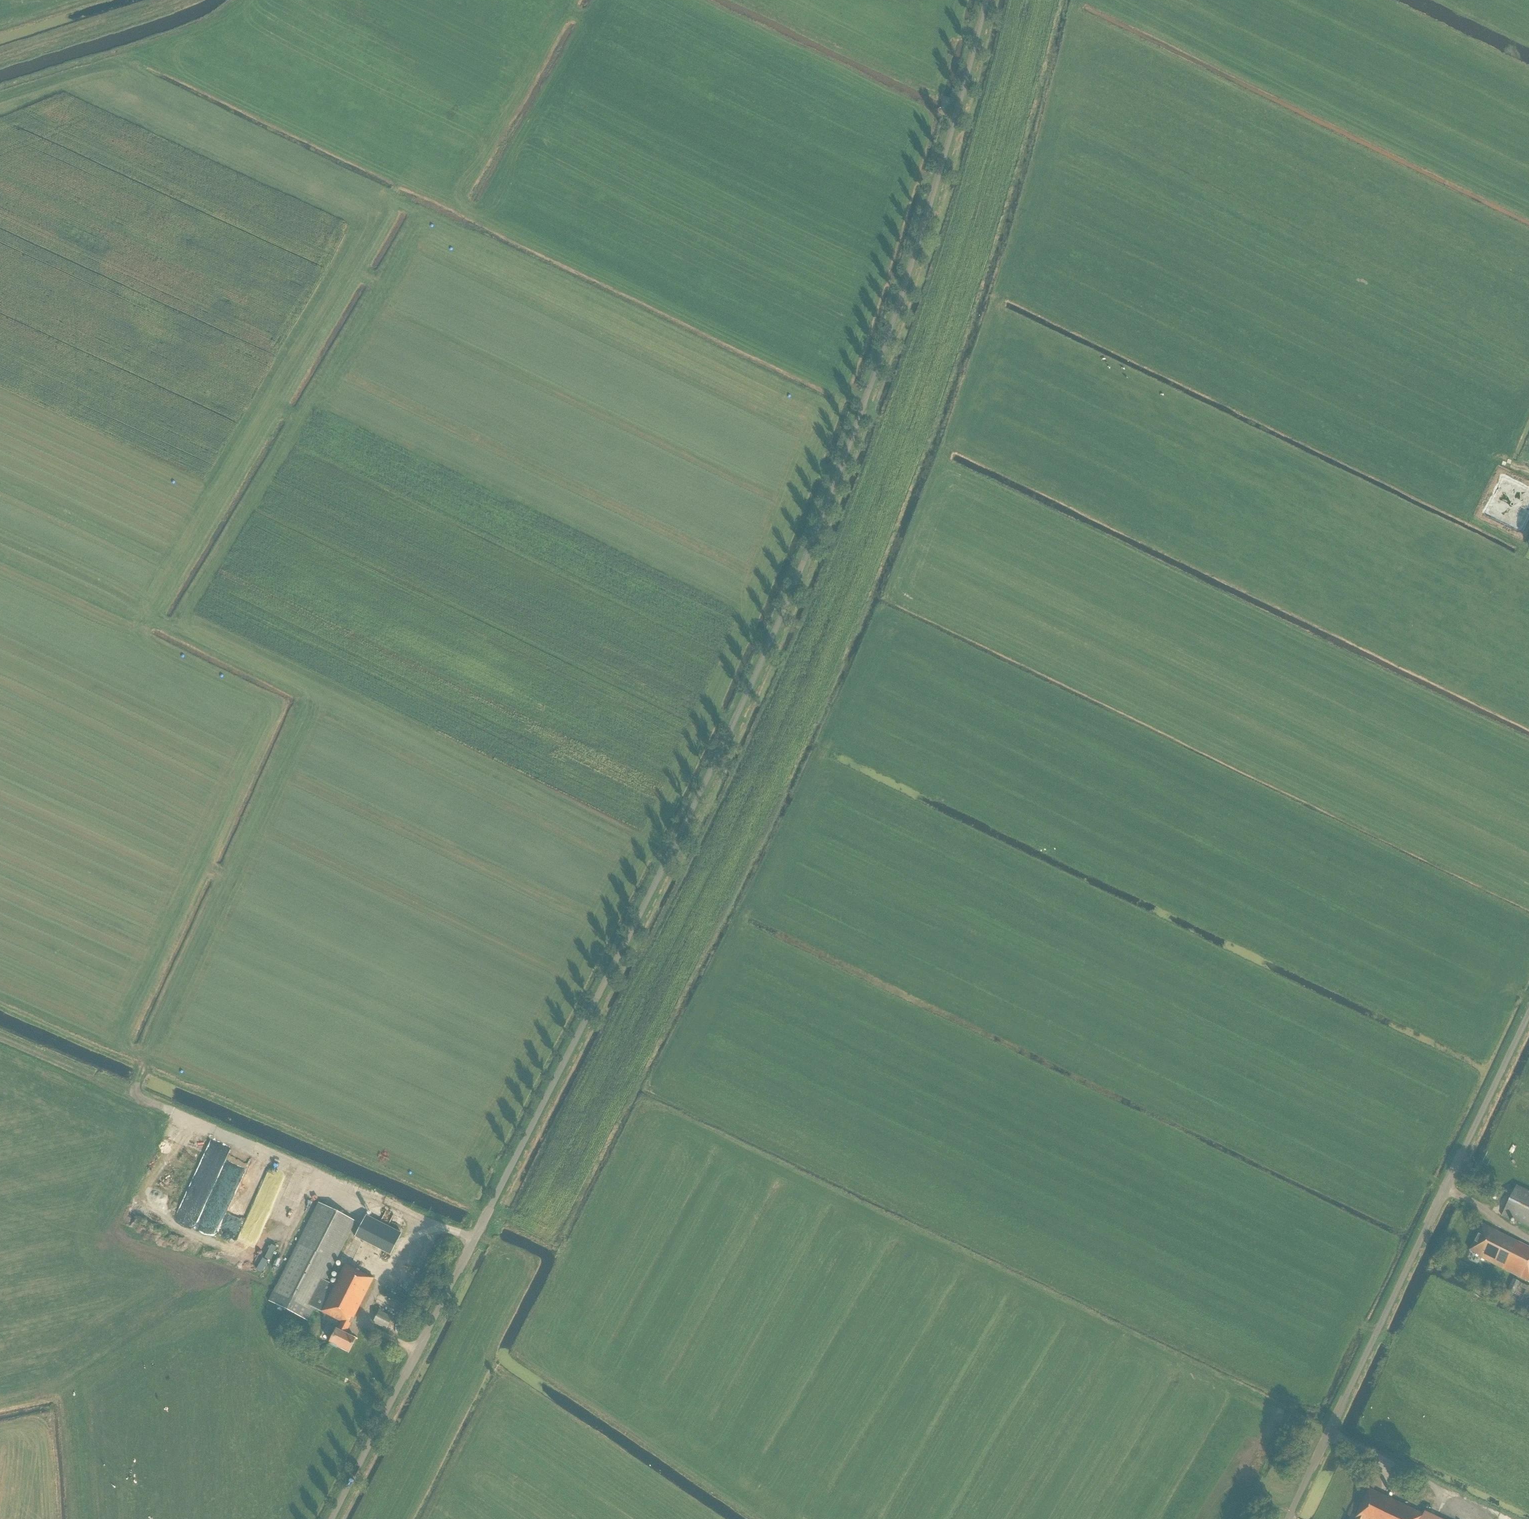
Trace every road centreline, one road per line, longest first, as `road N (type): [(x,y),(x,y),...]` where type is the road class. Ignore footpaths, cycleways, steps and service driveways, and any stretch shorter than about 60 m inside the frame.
road 1 (unclassified): [(334,1518),(729,737),(825,514),(925,227),(986,0)]
road 2 (unclassified): [(1291,1518),(1528,1019)]

